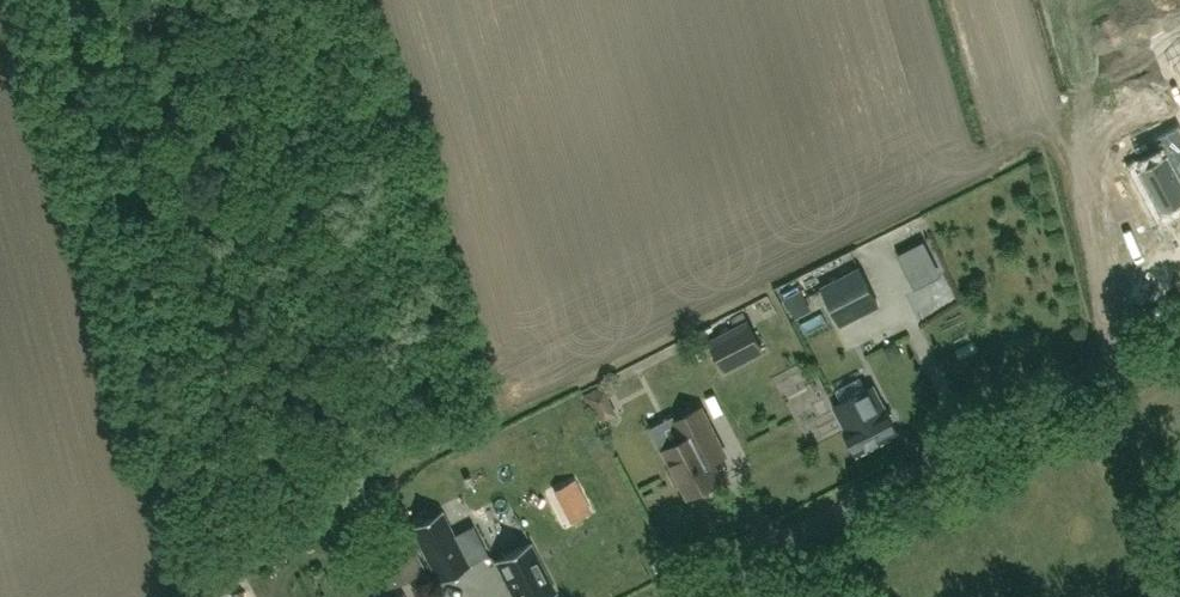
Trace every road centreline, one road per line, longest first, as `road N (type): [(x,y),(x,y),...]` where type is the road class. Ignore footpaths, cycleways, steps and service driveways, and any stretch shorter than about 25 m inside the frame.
road 1 (track): [(188,596),(163,508),(99,119),(66,0)]
road 2 (tertiary): [(653,596),(1179,324)]

